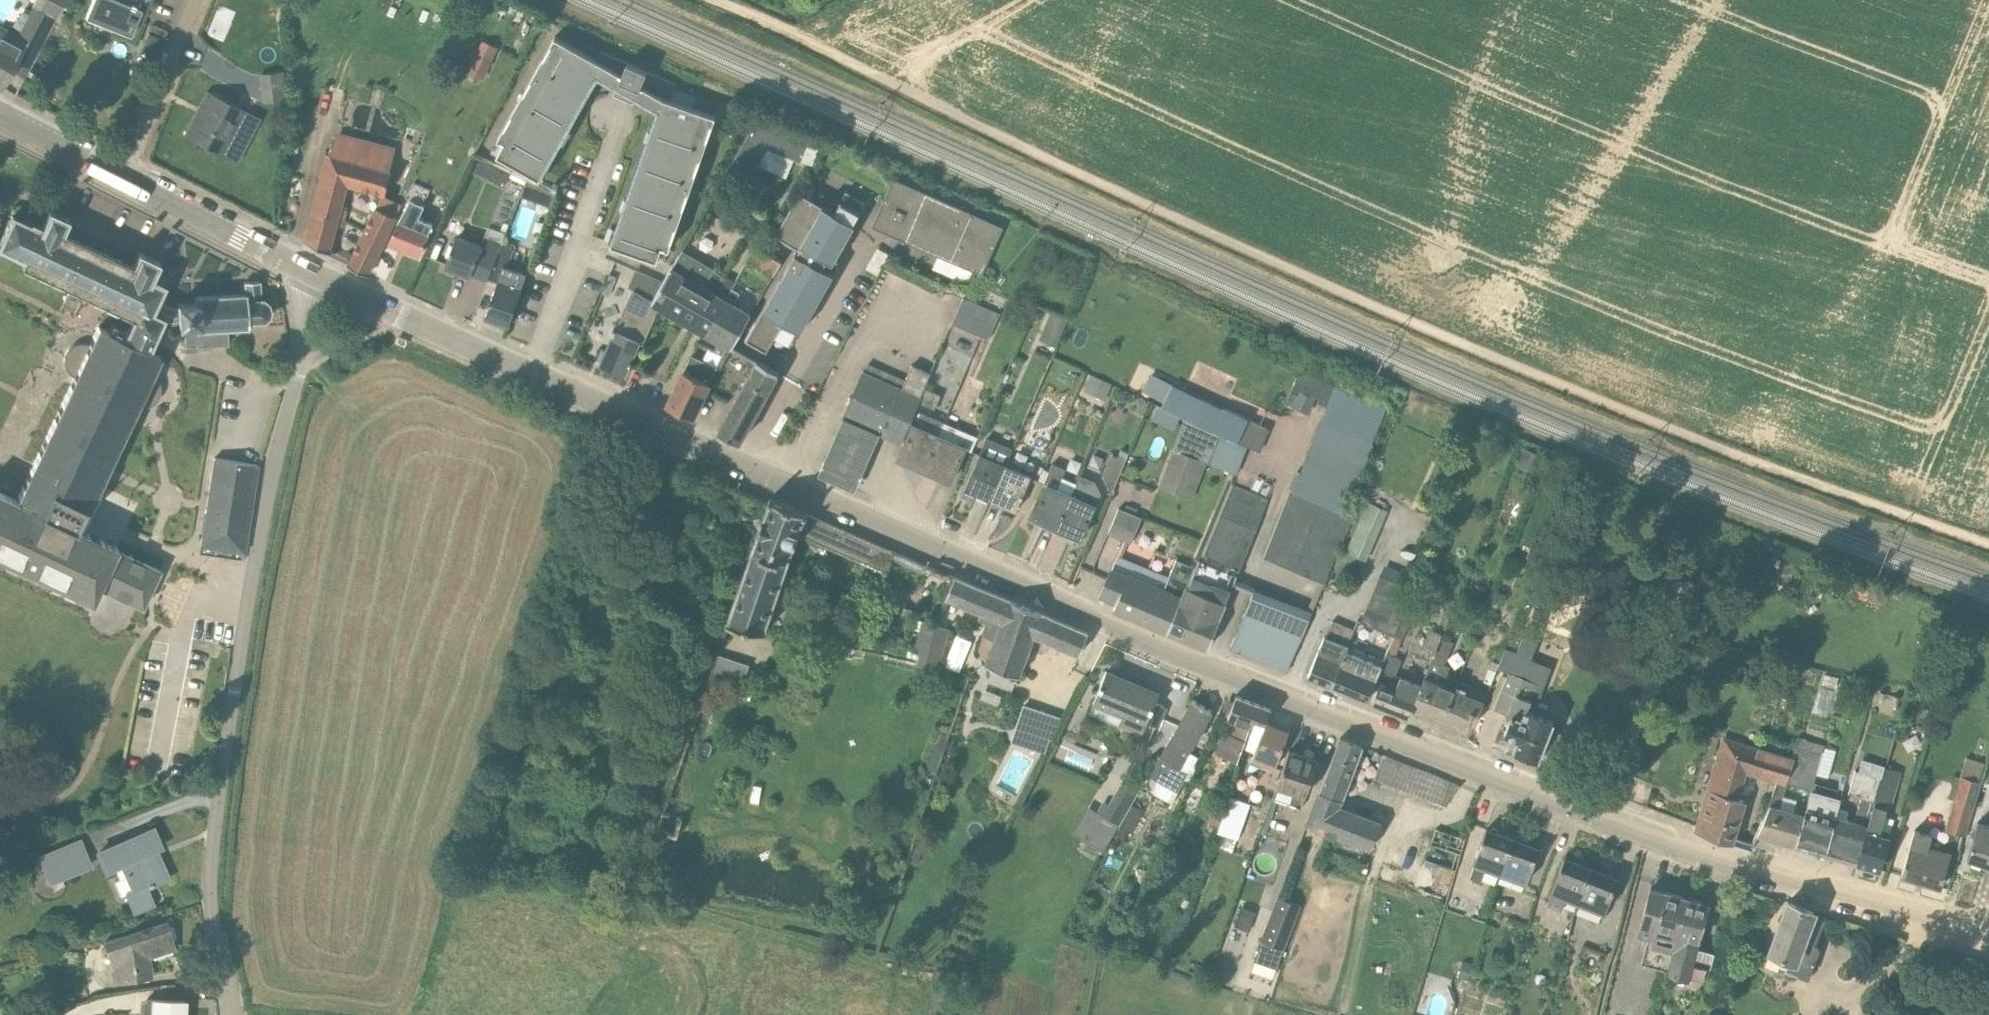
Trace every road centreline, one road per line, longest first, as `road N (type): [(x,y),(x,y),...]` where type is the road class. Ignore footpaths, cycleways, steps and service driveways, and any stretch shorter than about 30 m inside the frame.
road 1 (tertiary): [(1988,940),(1767,875),(1299,703),(531,372)]
road 2 (track): [(1988,543),(1754,461),(1406,319),(714,0)]
road 3 (residential): [(228,1014),(211,901),(217,812),(254,561),(299,369),(312,271)]
road 4 (residential): [(531,372),(625,124)]
road 5 (tertiary): [(531,372),(312,271)]
road 6 (tertiary): [(312,271),(122,178)]
road 7 (unclassified): [(122,178),(194,0)]
road 8 (tertiary): [(122,178),(0,115)]

